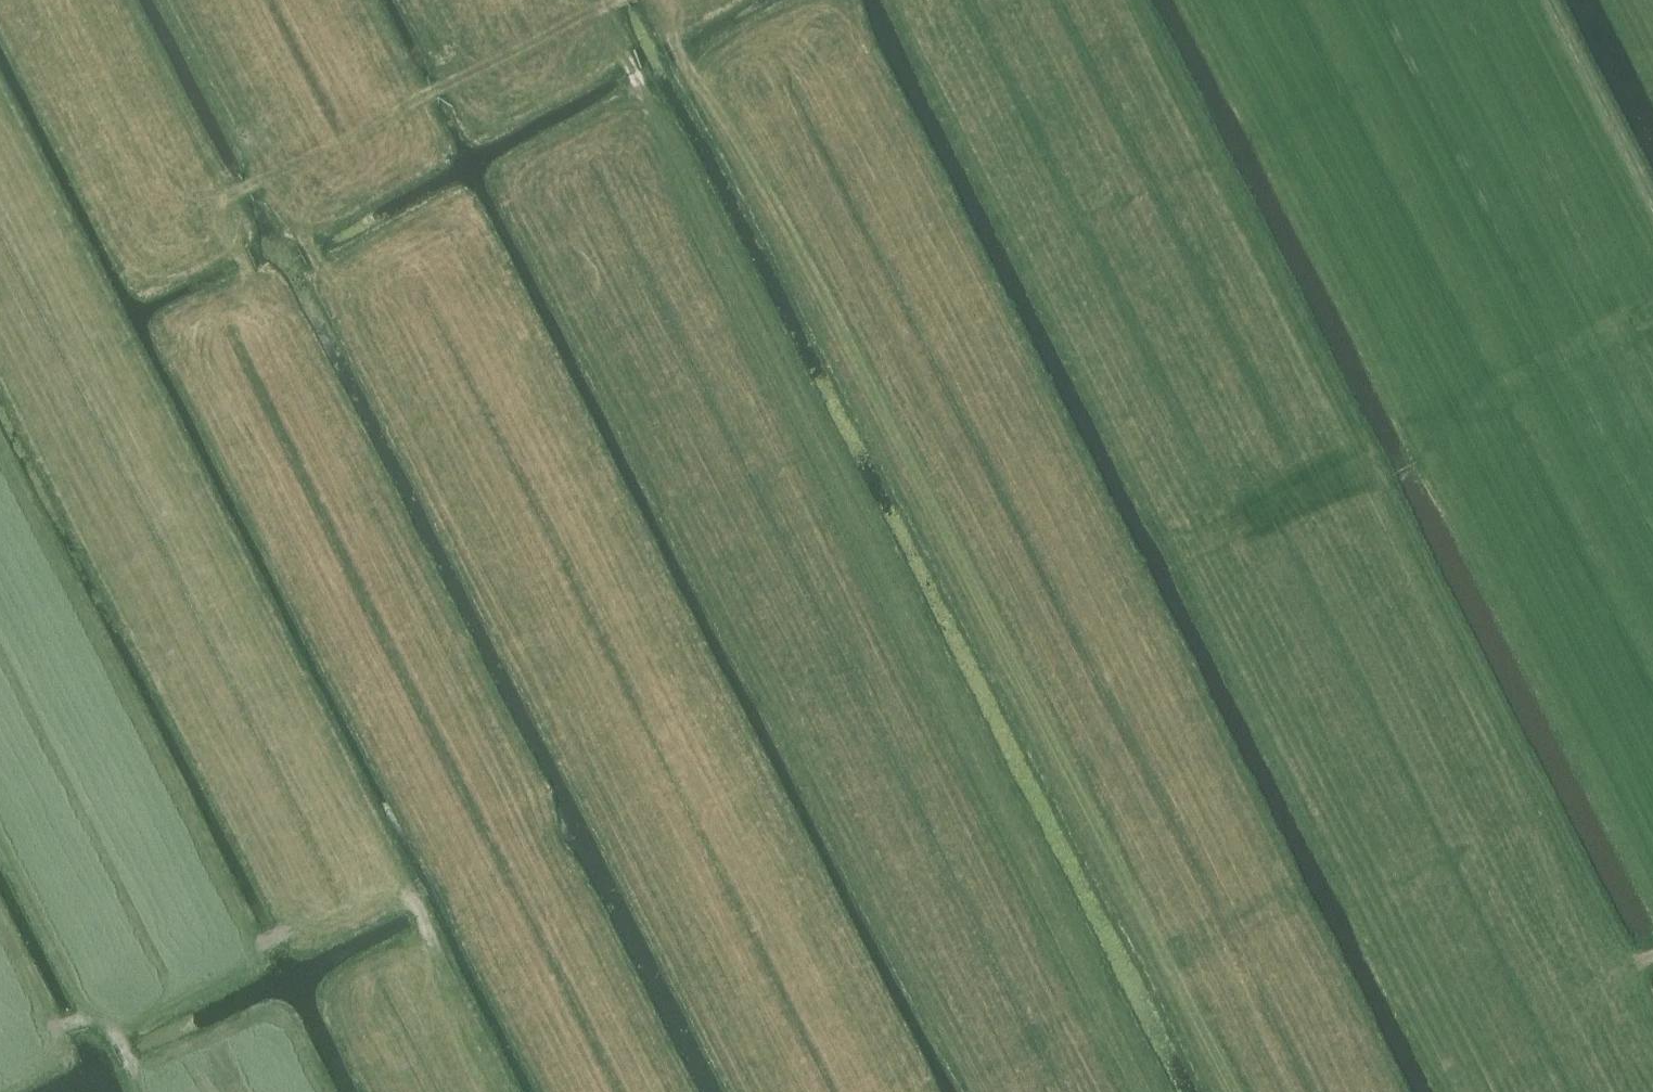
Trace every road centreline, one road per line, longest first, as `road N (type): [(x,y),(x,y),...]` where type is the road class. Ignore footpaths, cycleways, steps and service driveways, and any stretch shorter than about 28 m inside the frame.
road 1 (track): [(1652,198),(1551,0)]

